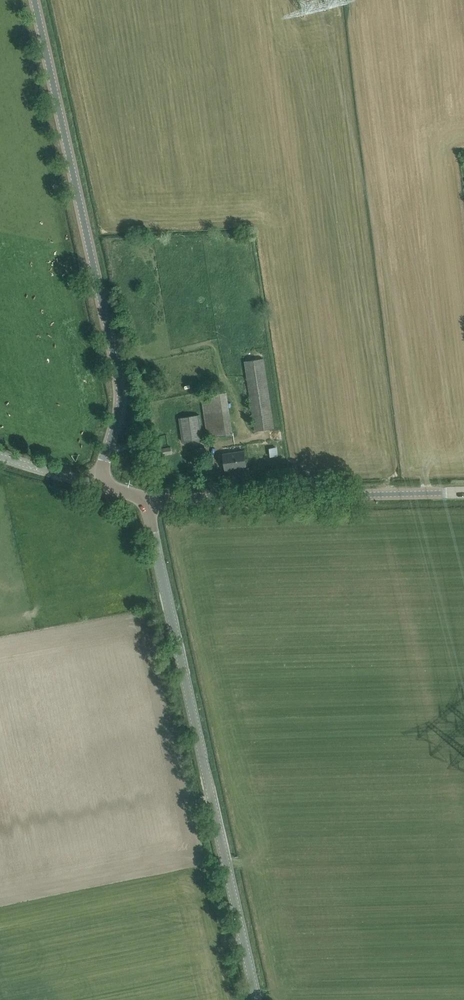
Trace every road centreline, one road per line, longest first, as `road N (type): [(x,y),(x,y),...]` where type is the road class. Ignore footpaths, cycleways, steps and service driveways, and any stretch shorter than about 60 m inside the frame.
road 1 (tertiary): [(99,484),(121,390),(34,0)]
road 2 (tertiary): [(257,999),(161,565)]
road 3 (tertiary): [(148,499),(463,491)]

